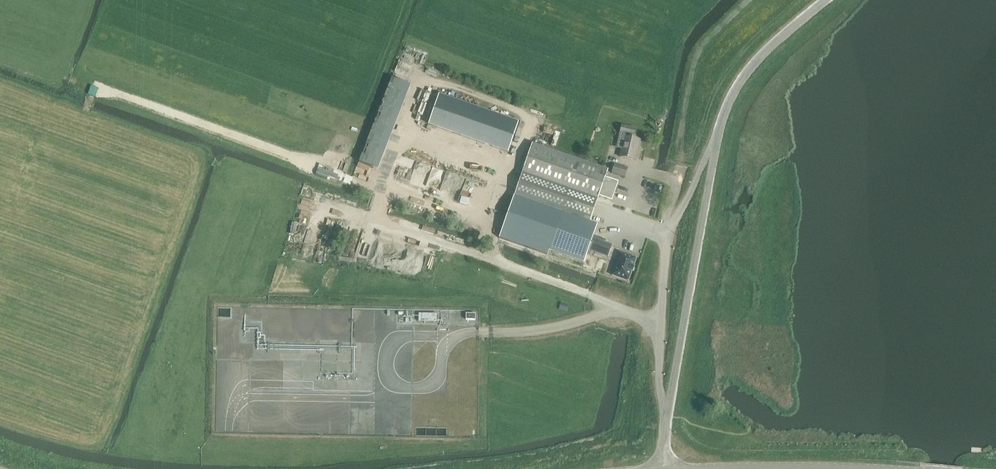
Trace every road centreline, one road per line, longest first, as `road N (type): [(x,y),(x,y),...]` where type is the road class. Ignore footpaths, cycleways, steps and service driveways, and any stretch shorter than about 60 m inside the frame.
road 1 (tertiary): [(667,468),(670,404),(716,148),(741,79),(829,0)]
road 2 (tertiary): [(878,468),(693,468)]

